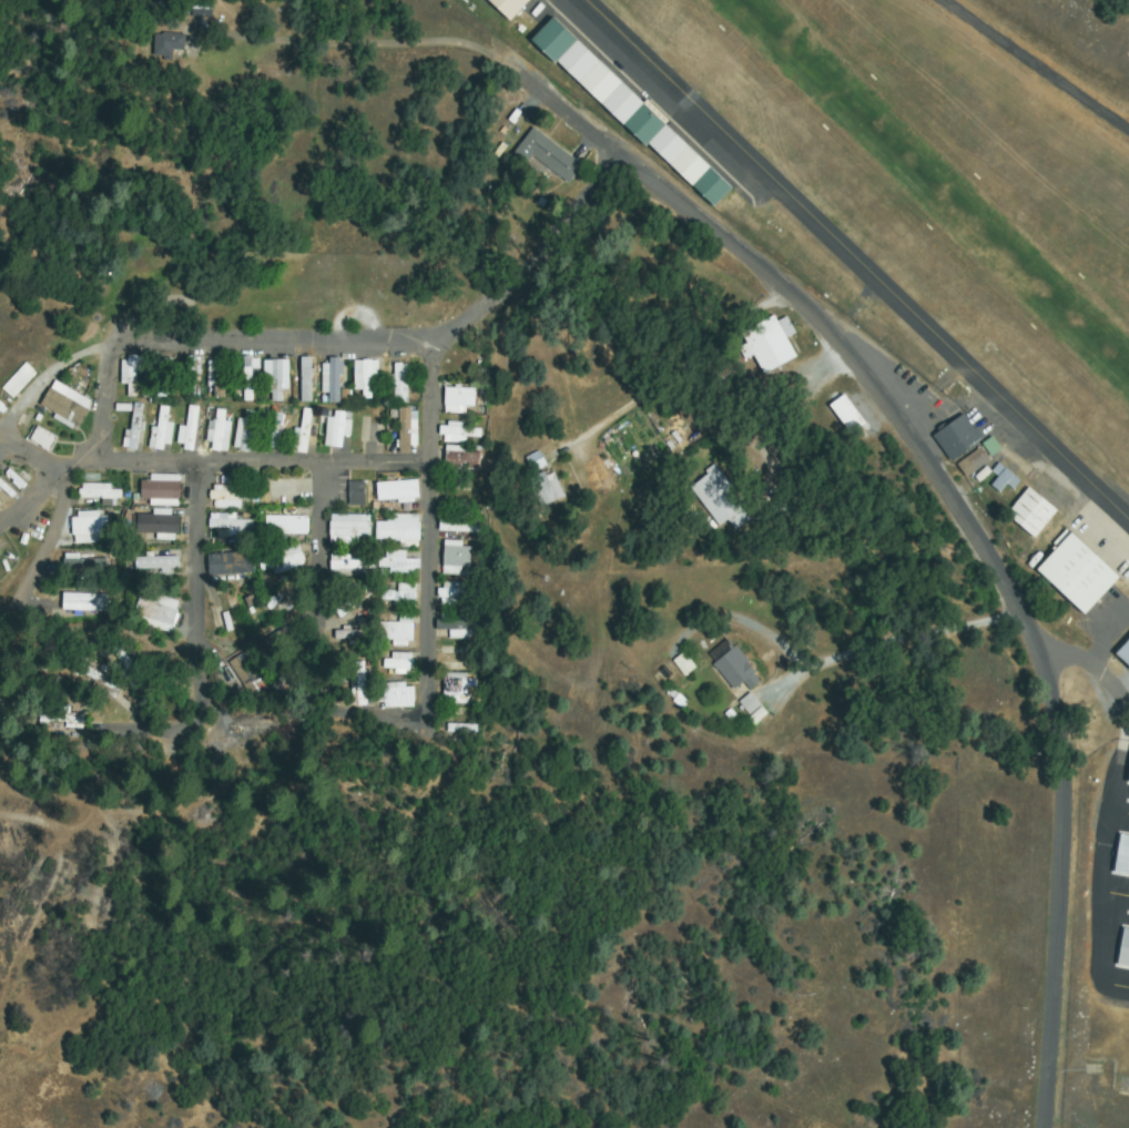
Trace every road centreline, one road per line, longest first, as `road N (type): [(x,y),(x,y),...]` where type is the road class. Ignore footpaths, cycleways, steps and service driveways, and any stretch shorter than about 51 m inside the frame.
road 1 (residential): [(551,103),(785,291),(830,339),(963,519),(1024,624),(1054,728),(1064,813),(1045,1127)]

